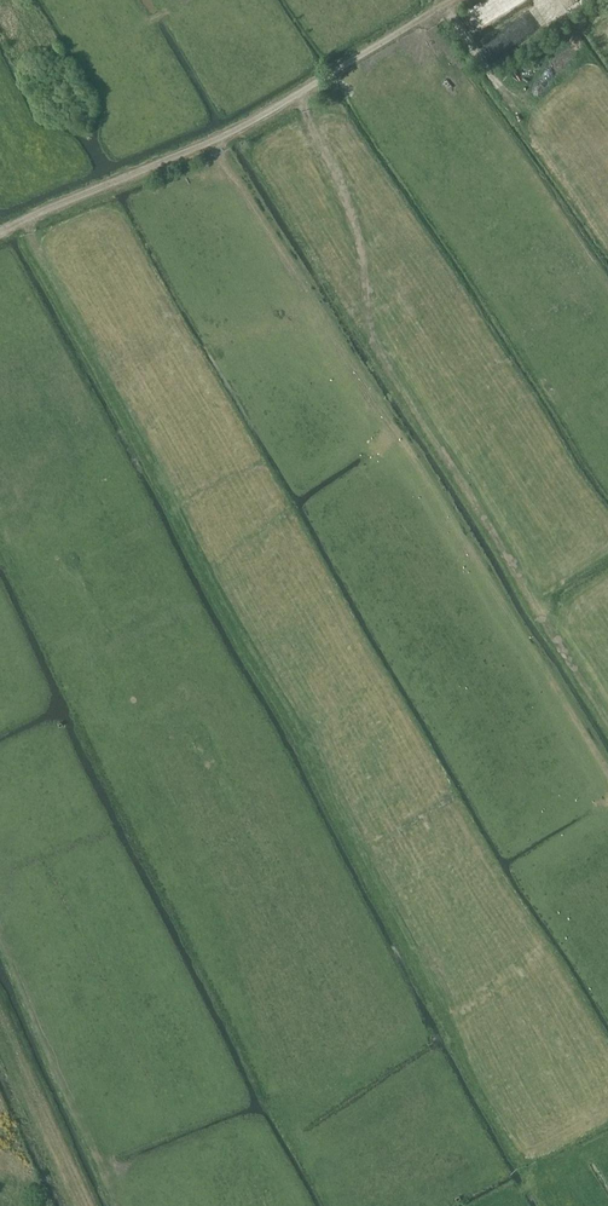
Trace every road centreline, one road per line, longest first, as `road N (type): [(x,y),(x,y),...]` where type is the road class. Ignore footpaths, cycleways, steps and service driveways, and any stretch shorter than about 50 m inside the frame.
road 1 (track): [(330,1205),(0,527)]
road 2 (track): [(70,312),(25,219),(226,135),(464,0)]
road 3 (track): [(0,1024),(85,1205)]

